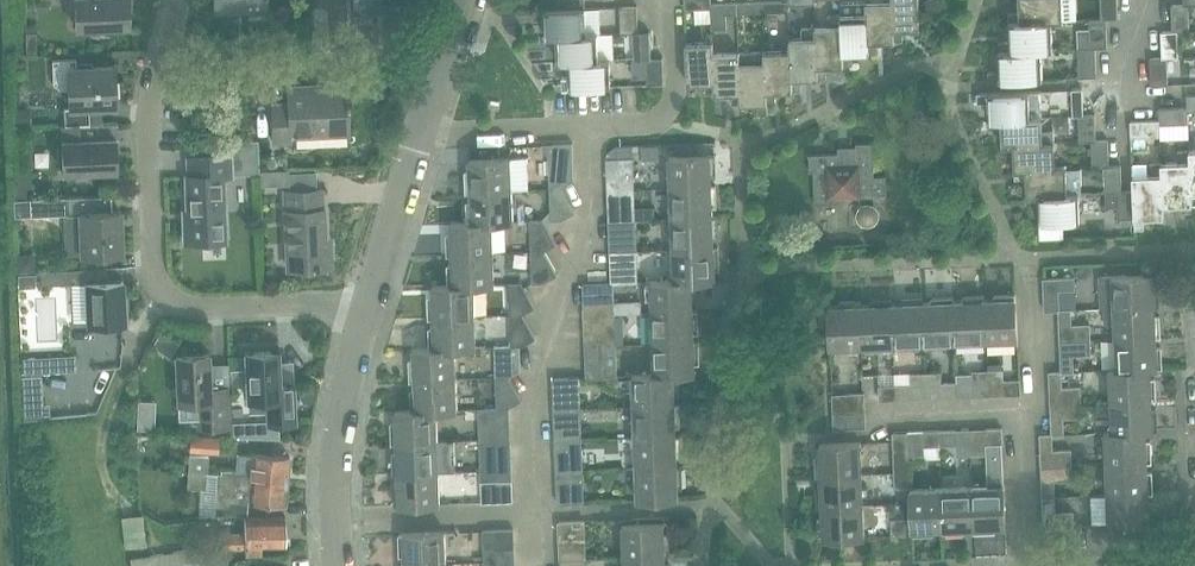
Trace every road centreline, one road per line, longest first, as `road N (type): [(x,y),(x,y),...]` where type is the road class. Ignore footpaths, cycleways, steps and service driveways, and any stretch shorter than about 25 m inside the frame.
road 1 (residential): [(363,307),(200,304),(170,296),(155,269),(152,110),(169,50)]
road 2 (residential): [(539,517),(539,368),(582,251),(587,128)]
road 3 (residential): [(1029,261),(1034,392),(1021,423),(1021,529),(1042,550)]
road 4 (residential): [(169,50),(442,49)]
road 5 (residential): [(331,523),(331,418),(363,307)]
road 6 (residential): [(331,523),(539,517)]
road 7 (residential): [(587,128),(659,125),(675,110),(671,0)]
road 8 (residential): [(363,307),(421,123)]
road 9 (residential): [(421,123),(587,128)]
road 10 (residential): [(1042,550),(1194,544)]
road 11 (residential): [(1164,98),(1122,98),(1123,63),(1143,0)]

